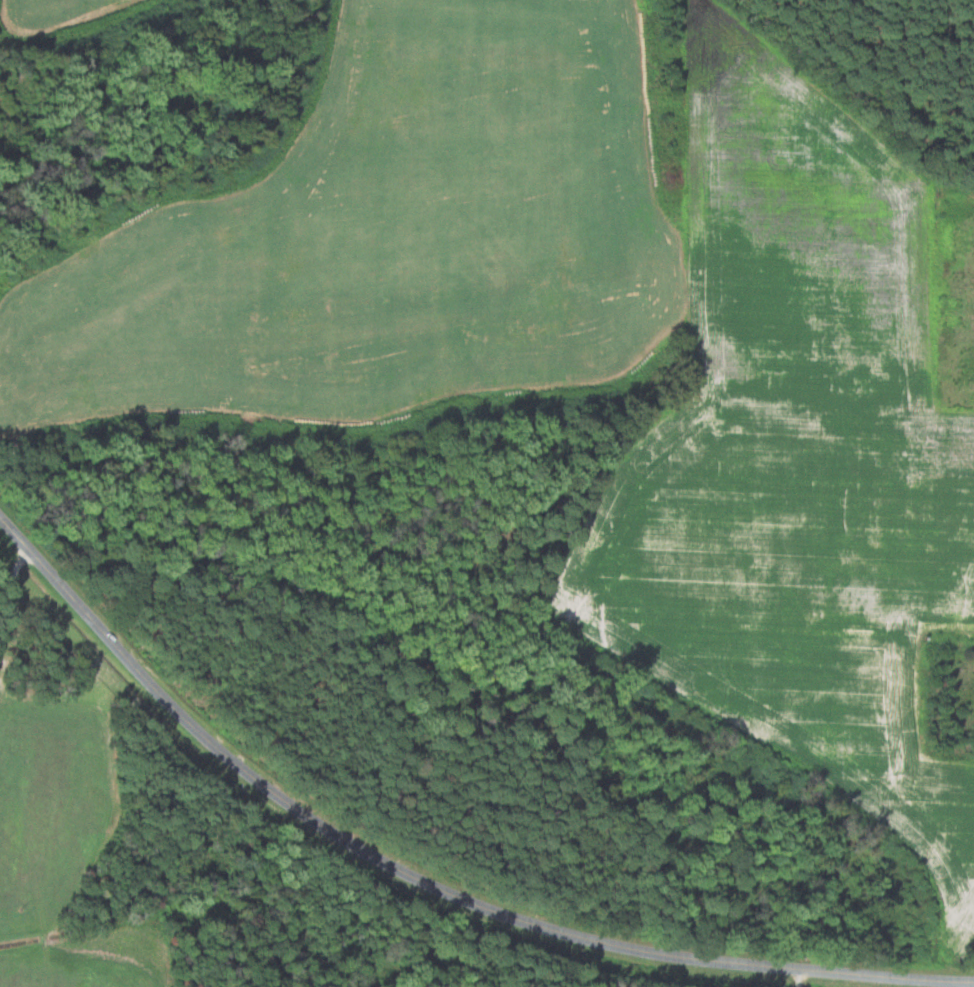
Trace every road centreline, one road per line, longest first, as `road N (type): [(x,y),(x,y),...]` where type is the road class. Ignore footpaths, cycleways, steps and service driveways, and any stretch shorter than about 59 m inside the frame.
road 1 (tertiary): [(973,983),(663,954),(437,890),(243,769),(178,713),(0,516)]

